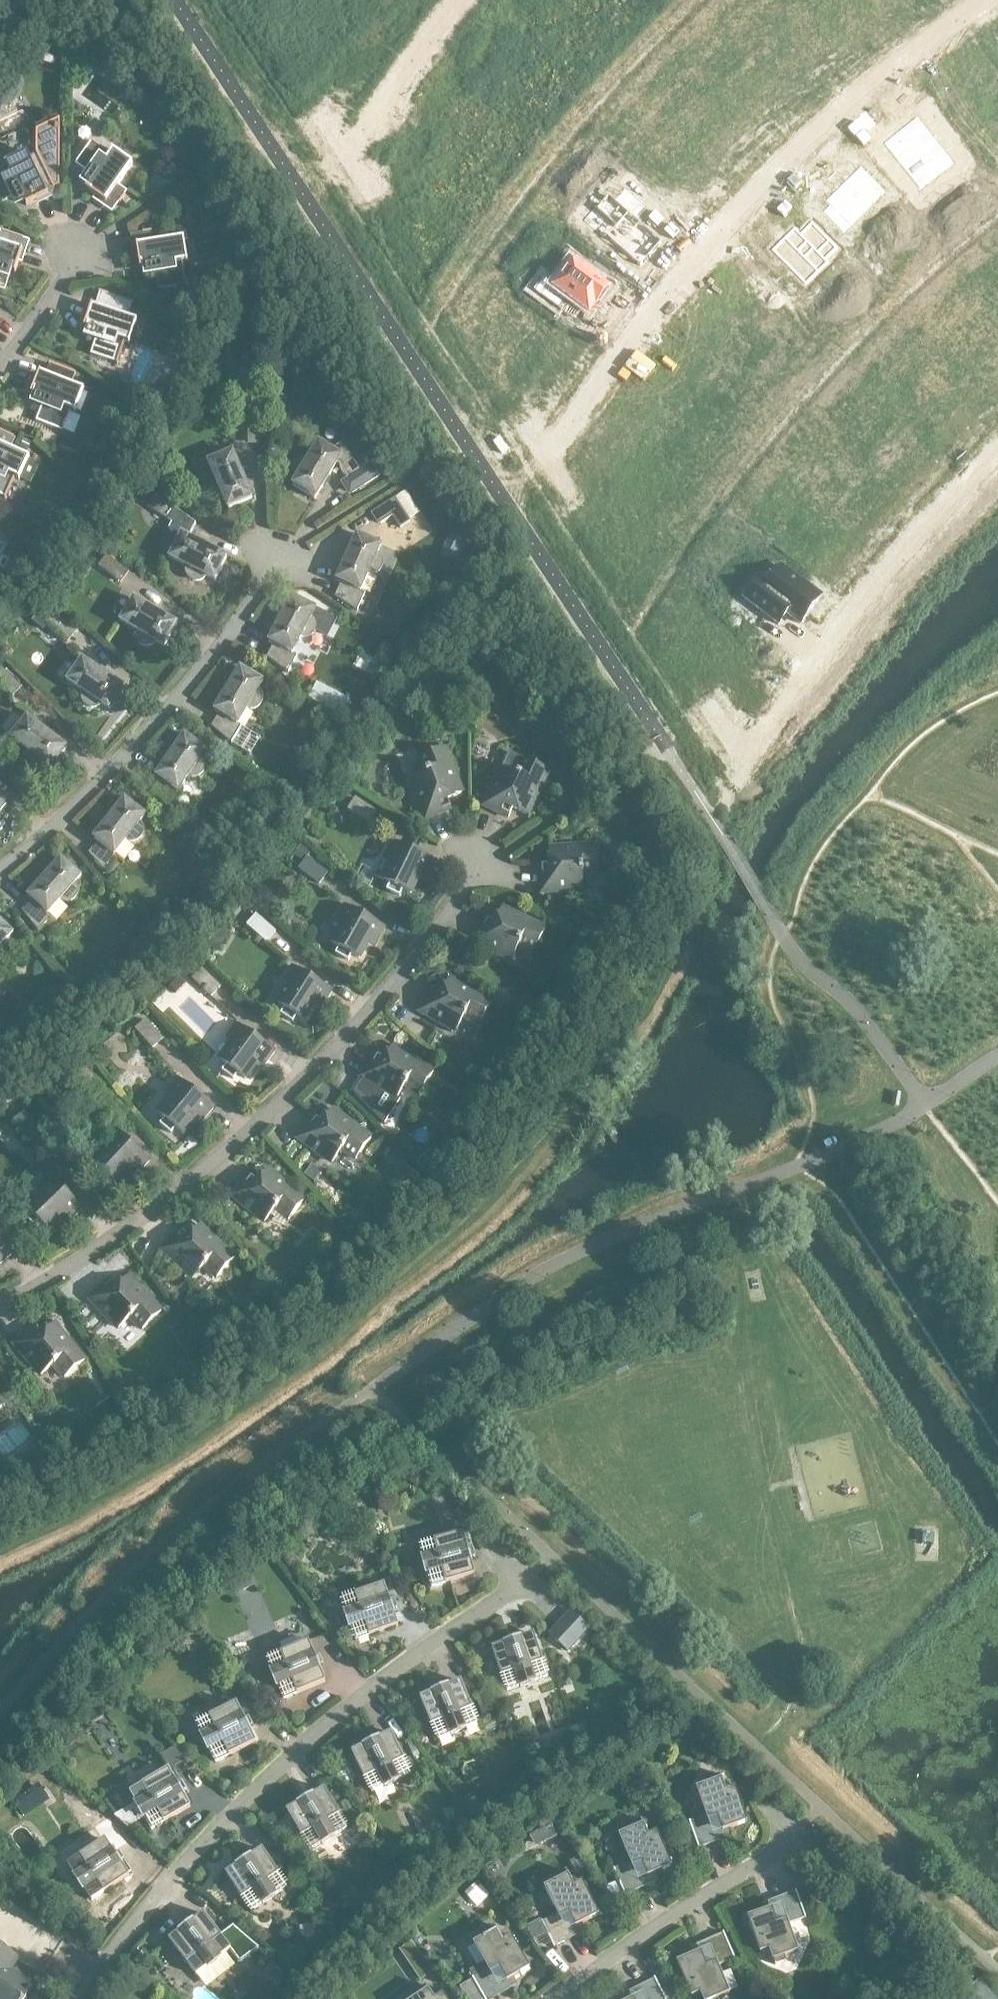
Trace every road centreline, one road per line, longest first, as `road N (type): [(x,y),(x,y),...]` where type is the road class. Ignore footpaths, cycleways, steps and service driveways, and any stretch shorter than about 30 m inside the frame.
road 1 (residential): [(483,865),(384,1003),(224,1162),(115,1242),(0,1311)]
road 2 (residential): [(558,454),(716,245),(875,94),(997,0)]
road 3 (residential): [(83,1998),(115,1950),(237,1813),(362,1697),(523,1580)]
road 4 (residential): [(0,873),(161,721),(241,625),(281,558)]
road 5 (residential): [(772,742),(932,522),(997,454)]
road 6 (residential): [(564,1998),(797,1838)]
road 7 (residential): [(354,161),(465,0)]
road 8 (residential): [(0,367),(75,255)]

